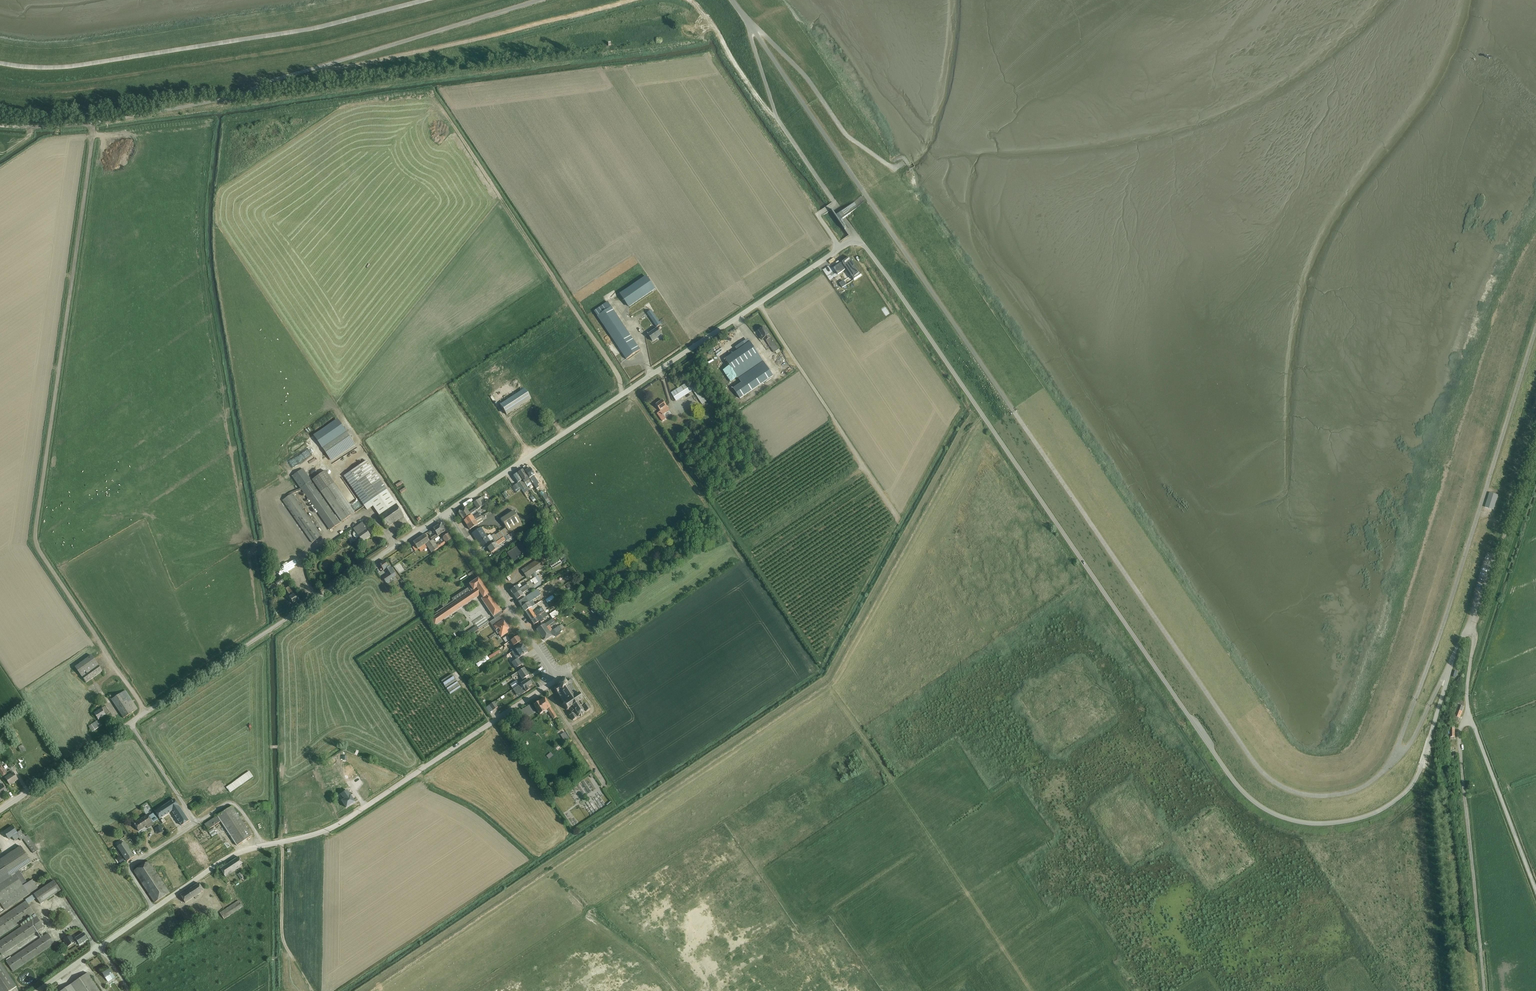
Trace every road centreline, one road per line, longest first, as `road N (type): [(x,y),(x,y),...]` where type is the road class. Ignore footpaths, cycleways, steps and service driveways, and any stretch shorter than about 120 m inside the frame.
road 1 (unclassified): [(730,0),(1266,779),(1292,794),(1342,796),(1367,786),(1393,760)]
road 2 (unclassified): [(857,237),(1231,779),(1258,805),(1325,824),(1387,808),(1416,780),(1453,659)]
road 3 (track): [(146,712),(35,540),(93,126)]
road 4 (unclassified): [(259,847),(338,825),(557,679),(446,513)]
road 5 (unclassified): [(857,237),(446,513)]
road 6 (unclassified): [(1393,760),(1535,335)]
road 7 (unclassified): [(0,63),(73,66),(313,29),(424,0)]
road 8 (track): [(884,224),(1207,0)]
road 9 (unclassified): [(446,513),(130,723)]
road 10 (unclassified): [(1485,990),(1459,742),(1468,716)]
road 11 (unclassified): [(1475,621),(1535,440)]
road 12 (unclassified): [(1468,716),(1535,890)]
road 13 (track): [(282,842),(283,935),(315,990)]
road 14 (unclassified): [(130,723),(0,810)]
road 15 (unclassified): [(38,990),(154,909)]
road 16 (unclassified): [(154,909),(130,869),(197,823)]
road 17 (unclassified): [(154,909),(231,856),(259,847)]

